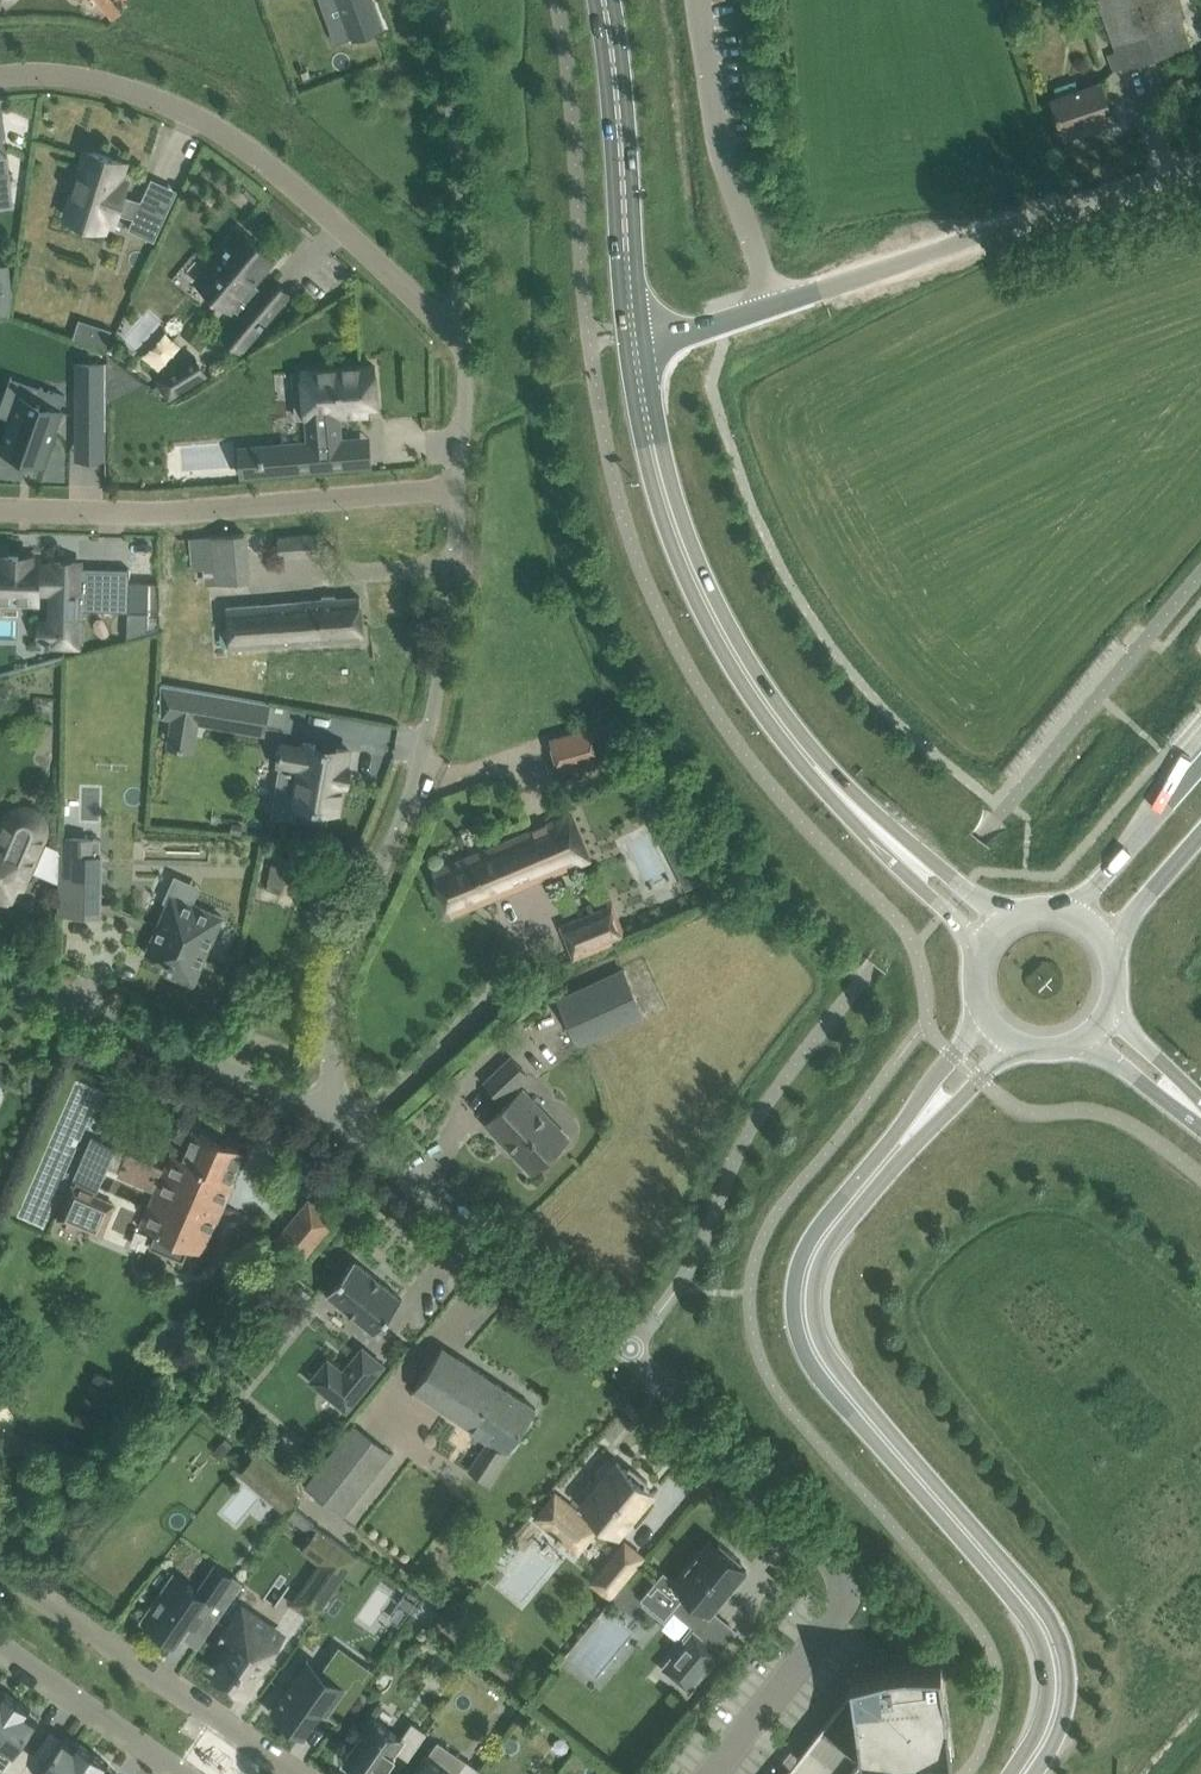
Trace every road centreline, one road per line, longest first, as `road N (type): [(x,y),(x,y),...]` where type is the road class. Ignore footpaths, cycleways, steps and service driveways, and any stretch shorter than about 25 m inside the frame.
road 1 (residential): [(711,1773),(838,1617),(842,1585),(625,1356),(337,1123)]
road 2 (secondary): [(1022,1773),(1048,1732),(1058,1694),(1042,1624),(827,1372),(804,1311),(825,1240),(892,1154)]
road 3 (residential): [(337,1123),(318,1019),(325,972),(419,785),(445,679),(455,488)]
road 4 (secondary): [(903,855),(779,722),(717,622),(667,507),(632,338)]
road 5 (unclassified): [(632,338),(692,329),(1200,166)]
road 6 (residential): [(0,78),(116,80),(231,139),(462,330)]
road 7 (residential): [(0,508),(195,509),(455,488)]
road 8 (residential): [(337,1123),(0,977)]
road 9 (residential): [(289,1773),(0,1574)]
road 10 (secondary): [(632,338),(605,0)]
road 11 (residential): [(462,330),(451,112),(432,0)]
road 12 (residential): [(0,1648),(182,1773)]
road 13 (motorway): [(1200,771),(1068,910)]
road 14 (secondary): [(982,1011),(899,1128),(892,1154)]
road 15 (secondary): [(892,1154),(917,1143),(1017,1046)]
road 16 (residential): [(455,488),(462,330)]
road 17 (secondary): [(1082,1043),(1200,1130)]
road 18 (motorway): [(1112,948),(1200,838)]
road 19 (secondary): [(1200,1100),(1115,1006)]
road 20 (secondary): [(1012,916),(903,855)]
road 21 (secondary): [(903,855),(922,891),(980,951)]

